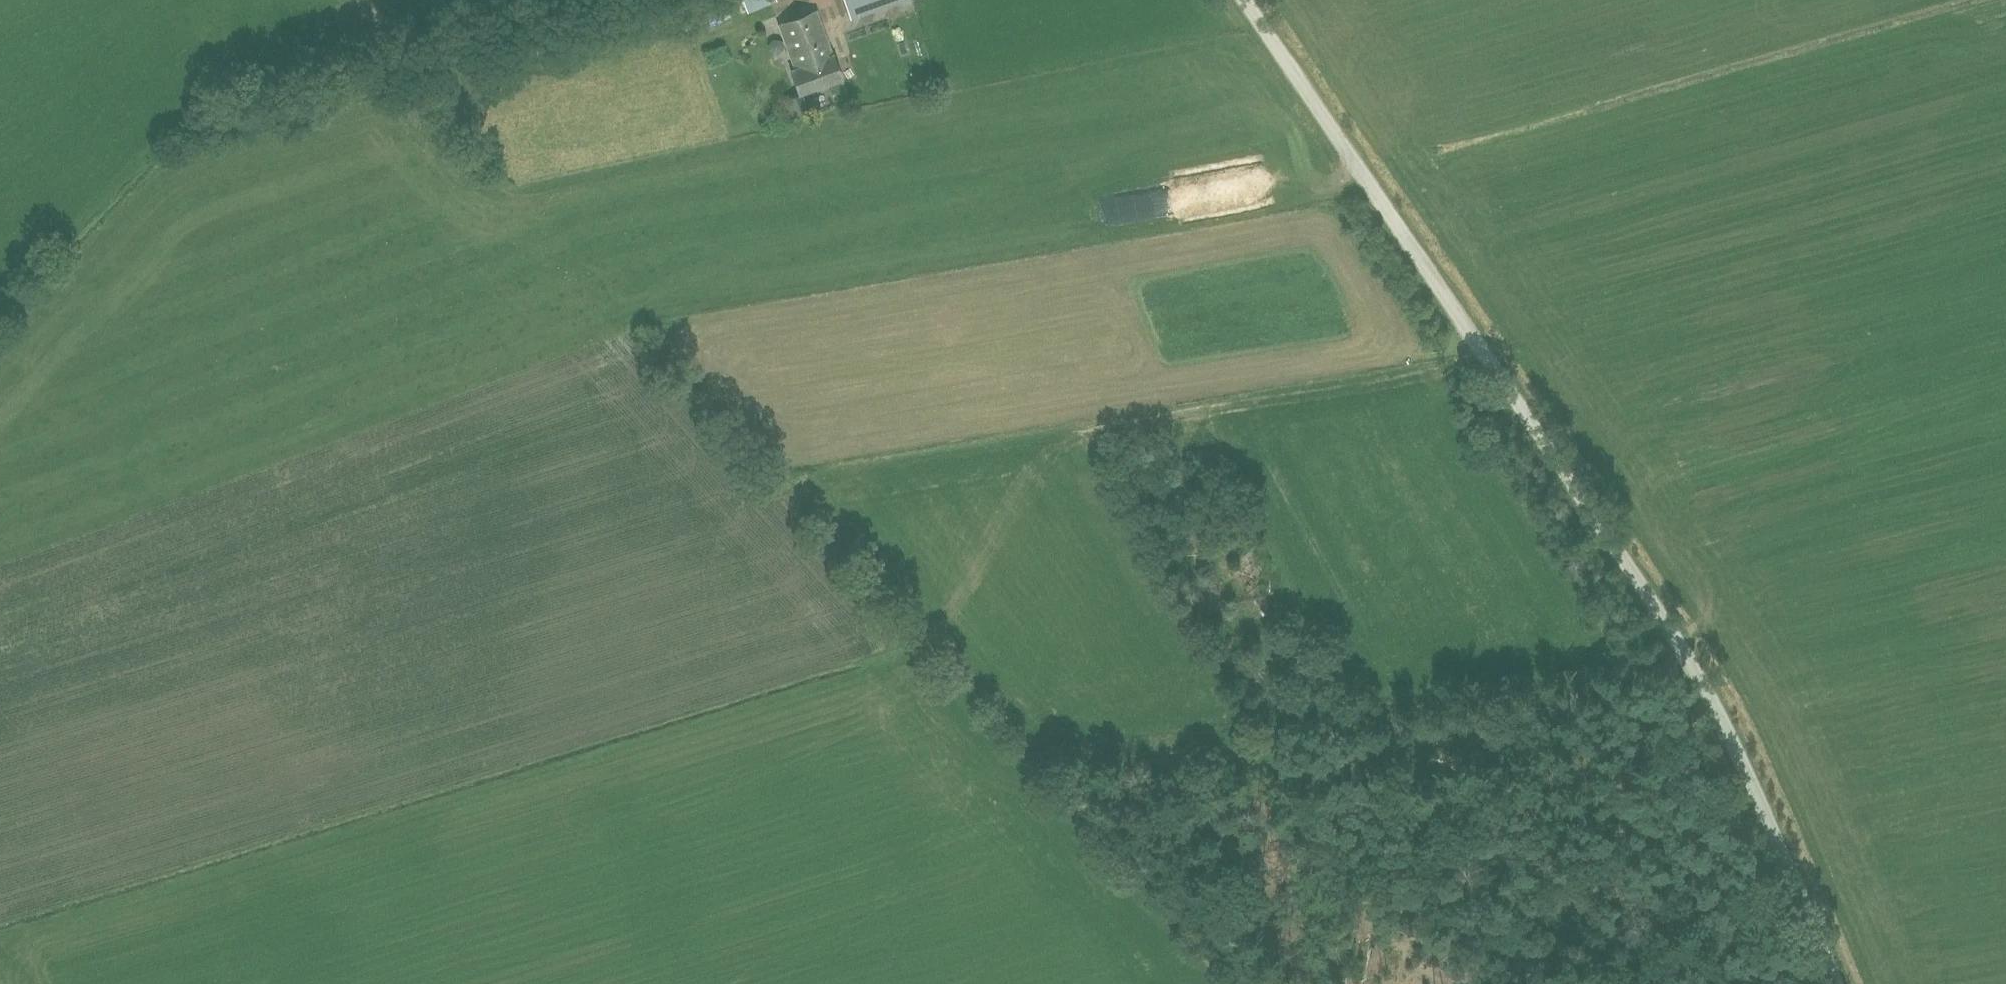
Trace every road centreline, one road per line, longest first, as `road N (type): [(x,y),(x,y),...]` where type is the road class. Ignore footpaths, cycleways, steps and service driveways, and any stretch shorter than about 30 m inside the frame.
road 1 (unclassified): [(1834,983),(1714,704),(1246,0)]

